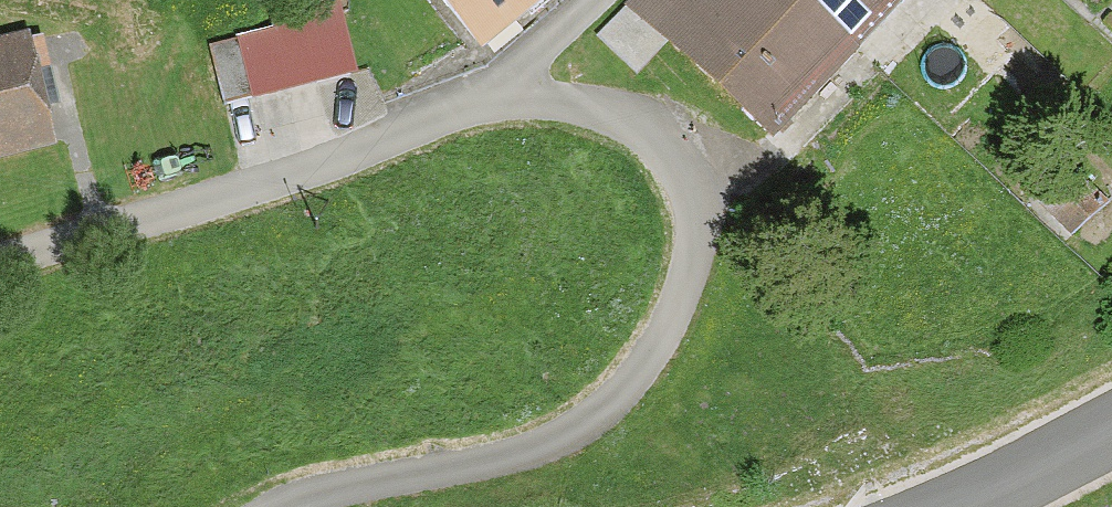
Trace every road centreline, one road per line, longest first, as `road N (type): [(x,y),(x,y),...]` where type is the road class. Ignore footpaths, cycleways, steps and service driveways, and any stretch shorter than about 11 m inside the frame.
road 1 (unclassified): [(946,506),(1111,431)]
road 2 (track): [(499,89),(591,0)]

